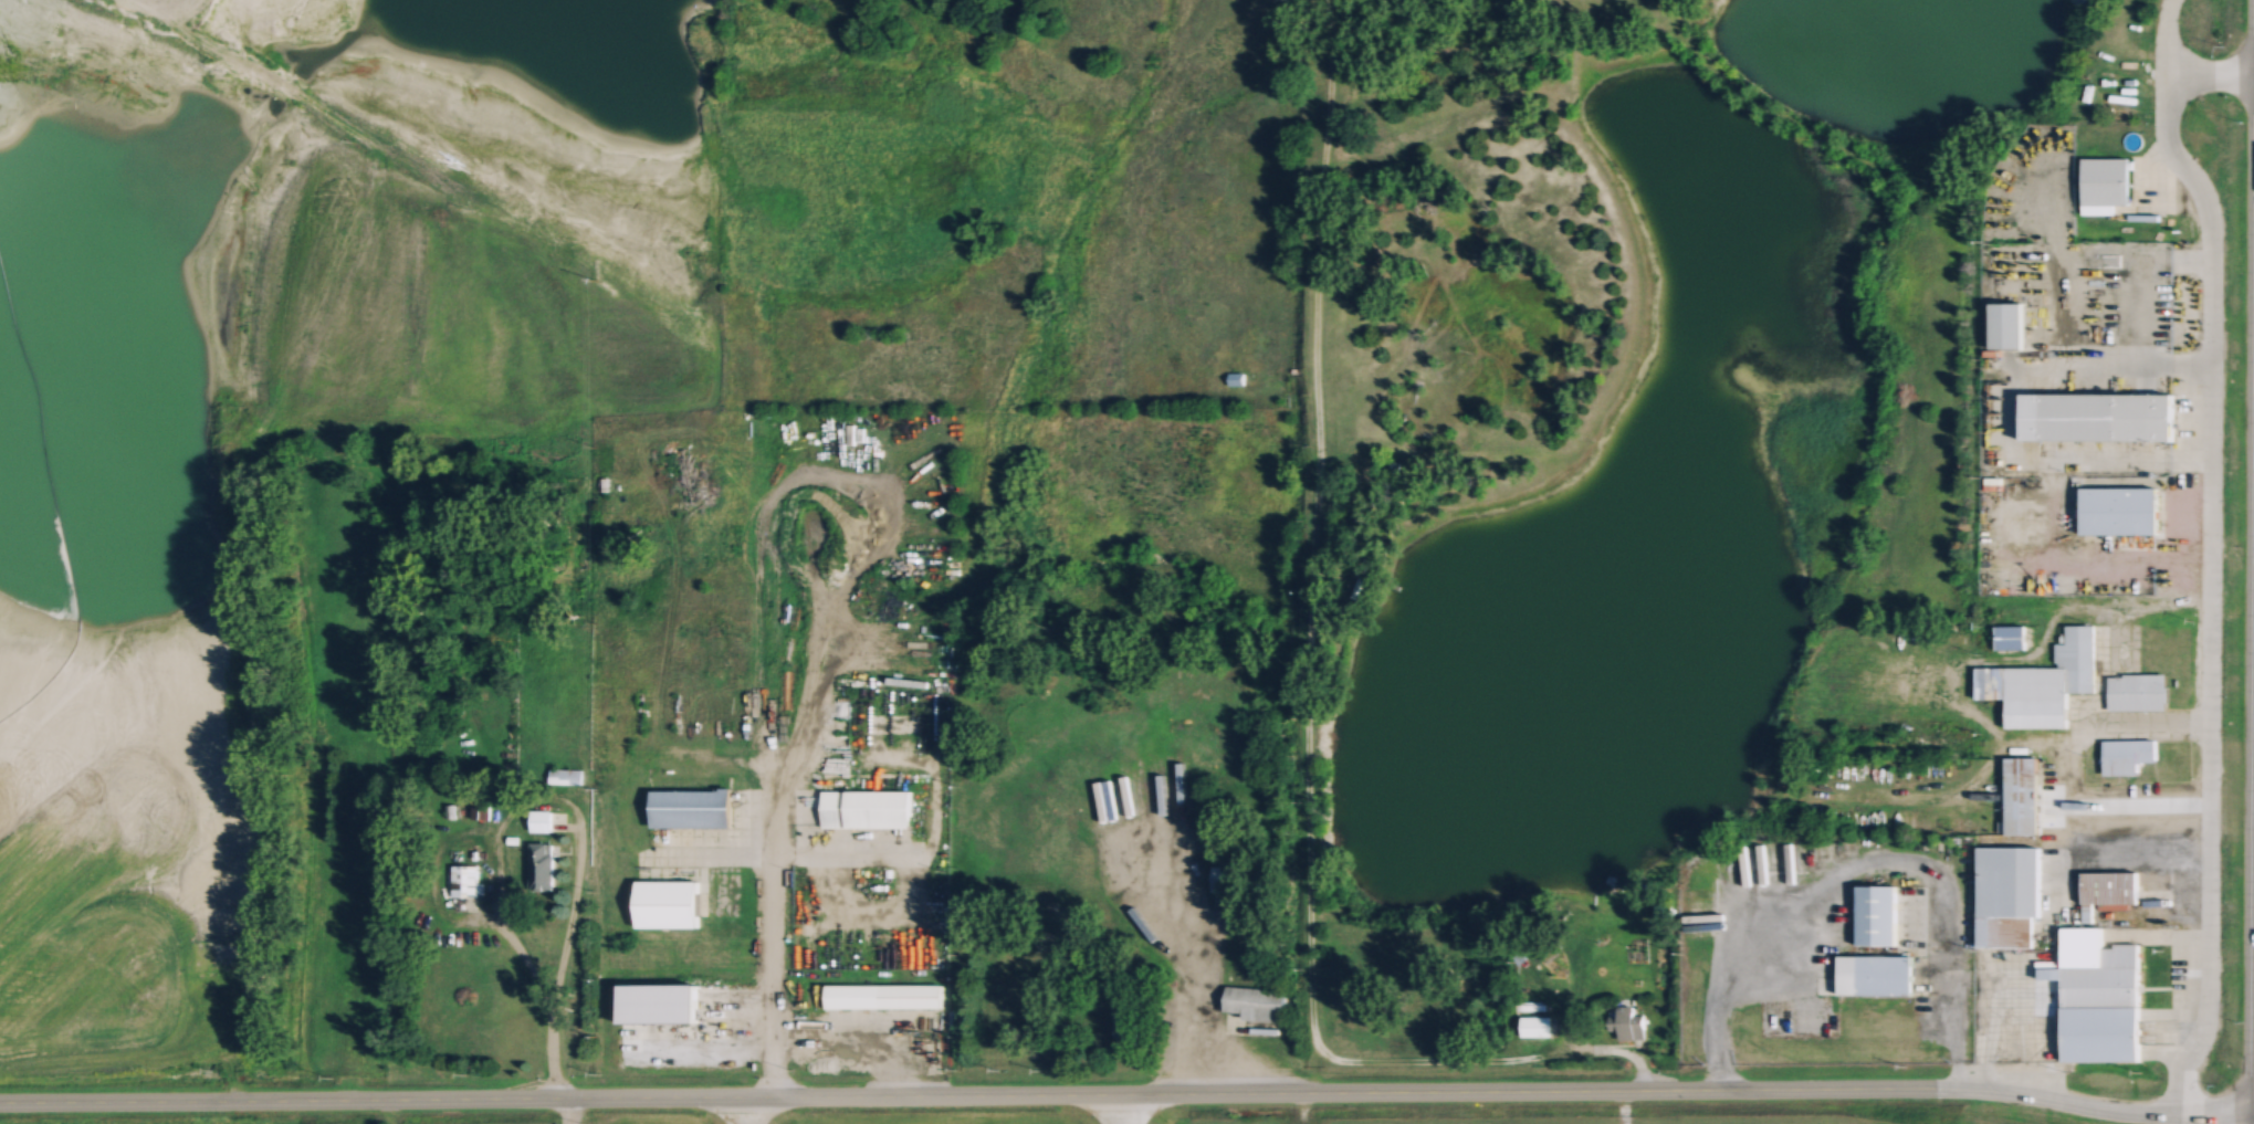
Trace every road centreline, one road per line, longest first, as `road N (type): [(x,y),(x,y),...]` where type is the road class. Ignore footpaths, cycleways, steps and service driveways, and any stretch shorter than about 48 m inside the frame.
road 1 (tertiary): [(0,1106),(1939,1085),(2103,1109),(2253,1112)]

